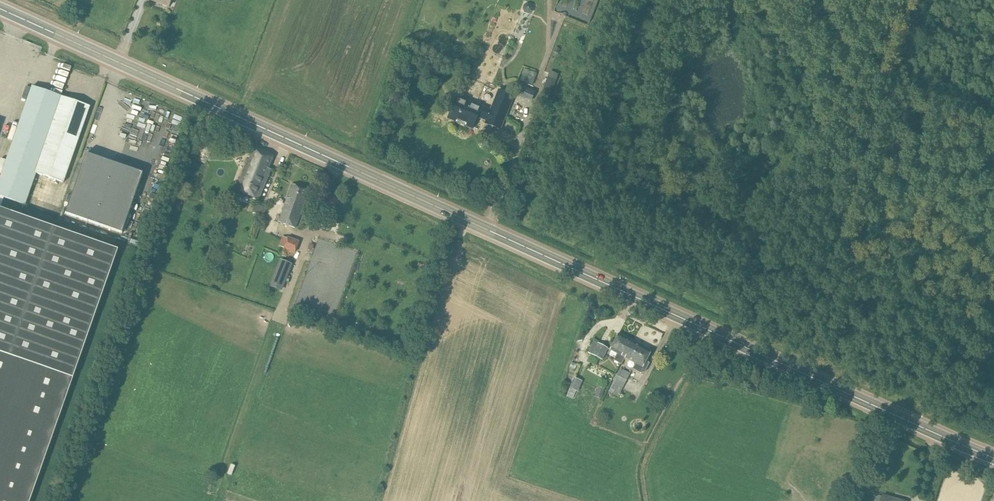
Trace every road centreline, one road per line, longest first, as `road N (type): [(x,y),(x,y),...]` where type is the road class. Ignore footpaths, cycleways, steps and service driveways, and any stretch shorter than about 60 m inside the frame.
road 1 (secondary): [(993,457),(0,9)]

